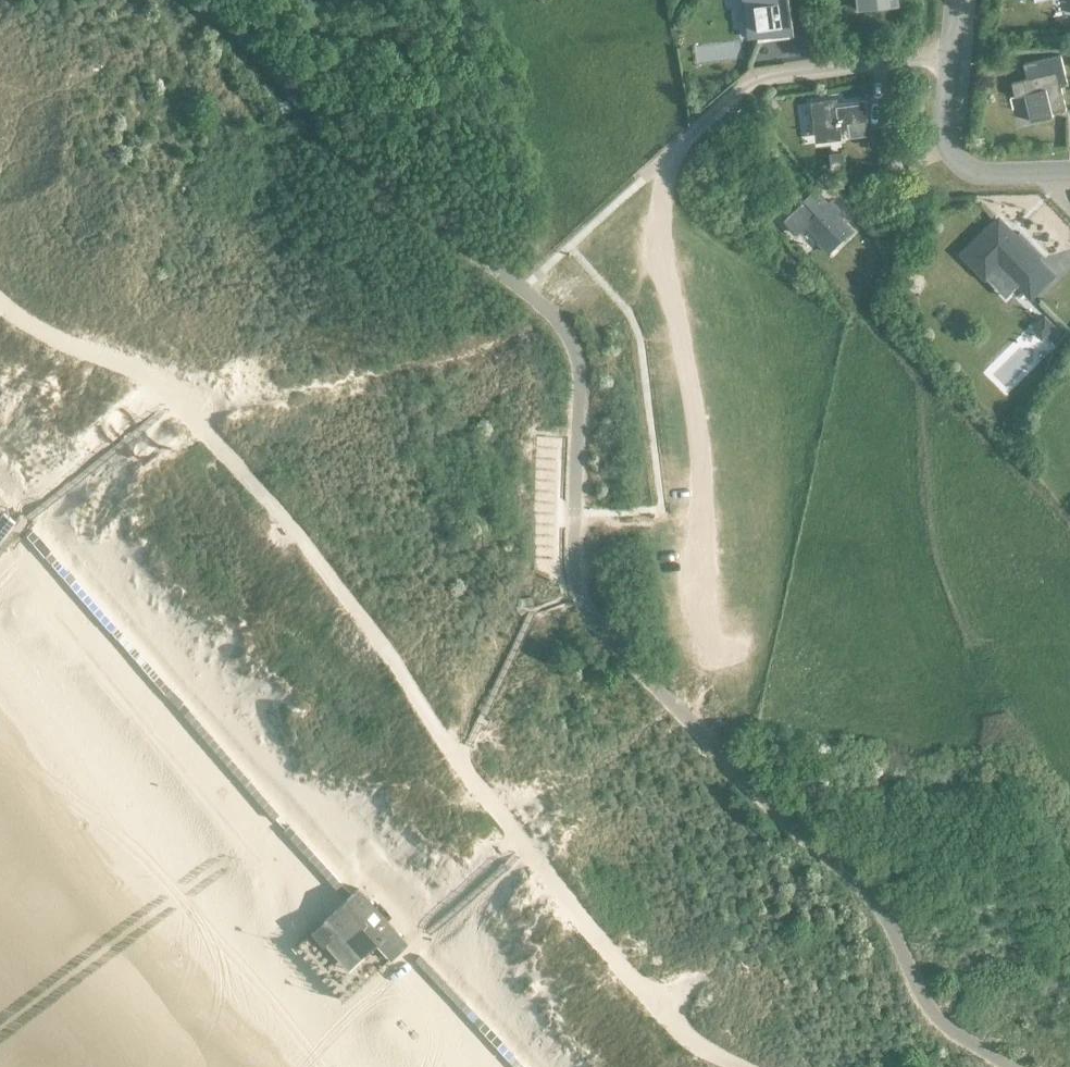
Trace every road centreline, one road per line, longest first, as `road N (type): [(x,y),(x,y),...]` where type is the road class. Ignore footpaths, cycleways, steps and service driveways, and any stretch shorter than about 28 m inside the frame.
road 1 (unclassified): [(667,153),(757,77),(950,54)]
road 2 (unclassified): [(1041,172),(983,172),(949,148),(950,54)]

